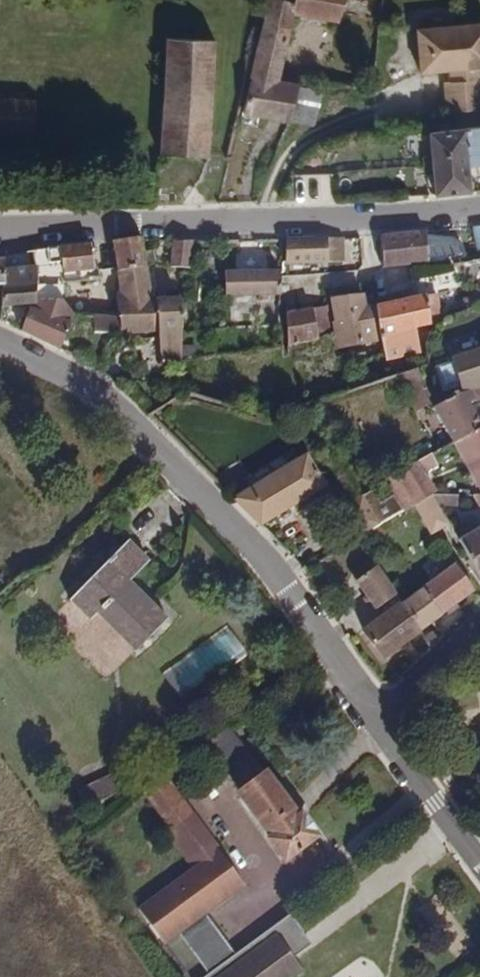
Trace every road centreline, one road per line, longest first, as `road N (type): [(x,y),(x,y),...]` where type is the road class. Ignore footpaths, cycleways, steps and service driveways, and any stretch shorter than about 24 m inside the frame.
road 1 (residential): [(0,340),(64,371),(165,460),(285,587),(376,718)]
road 2 (residential): [(479,210),(259,226),(0,229)]
road 3 (residential): [(376,718),(479,862)]
road 4 (residential): [(376,718),(479,623)]

